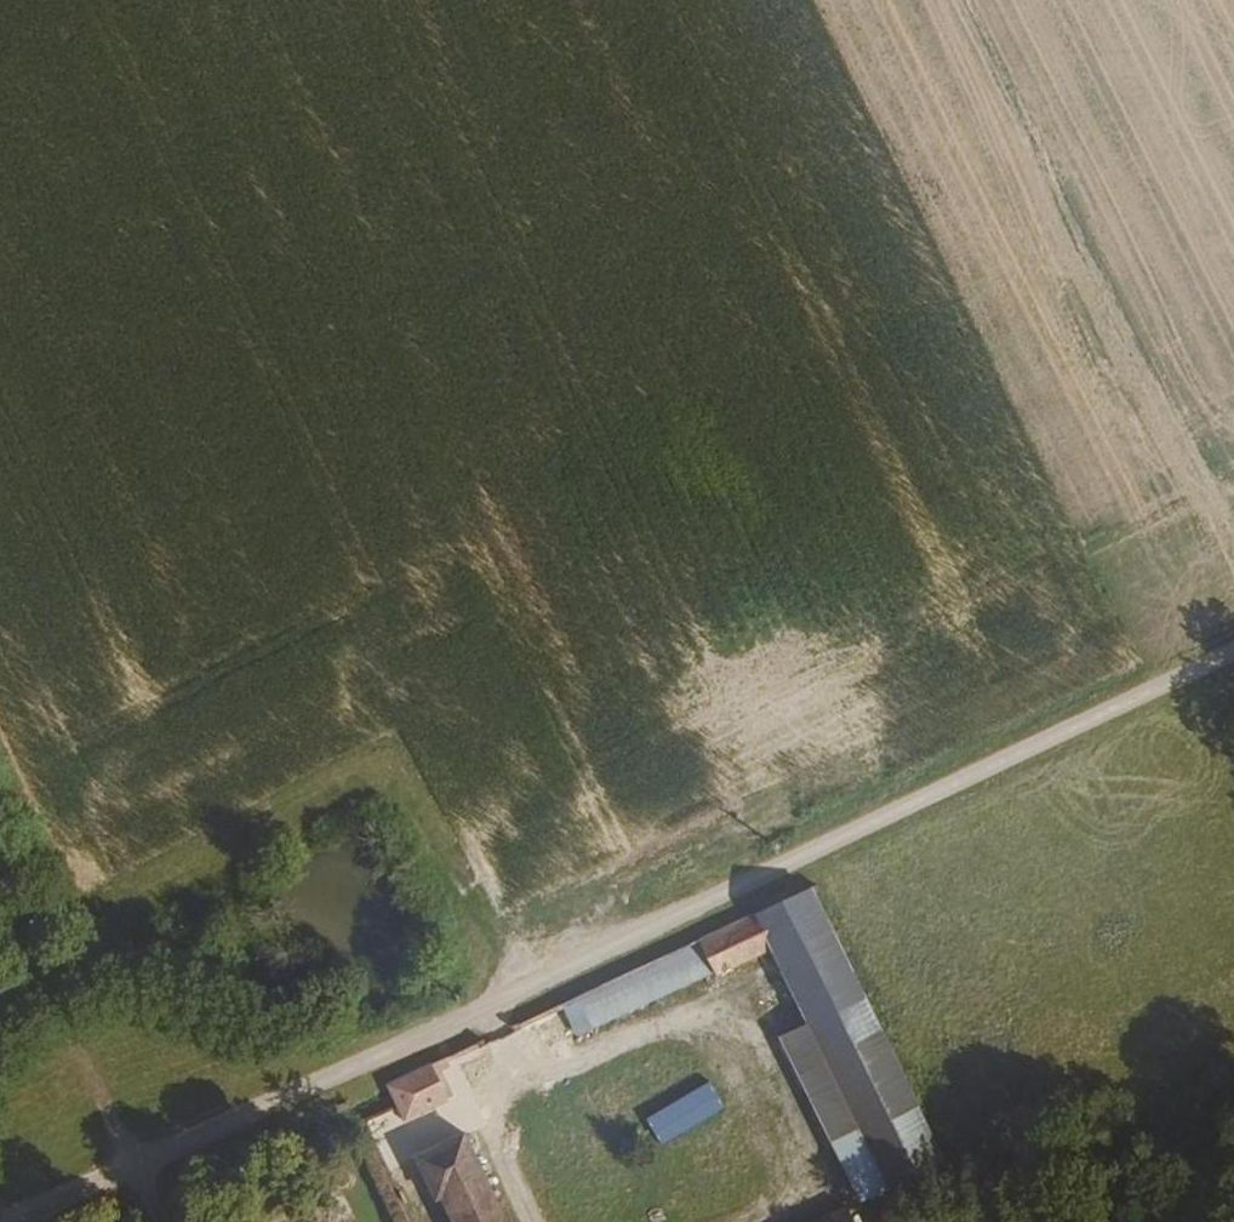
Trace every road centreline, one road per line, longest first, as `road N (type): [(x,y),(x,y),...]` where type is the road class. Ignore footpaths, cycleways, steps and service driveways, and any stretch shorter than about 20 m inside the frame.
road 1 (unclassified): [(130,1171),(1233,656)]

